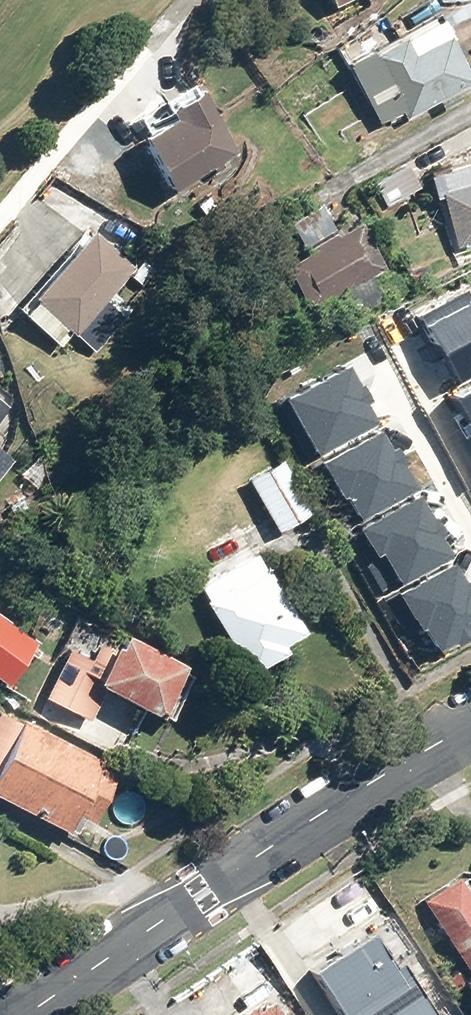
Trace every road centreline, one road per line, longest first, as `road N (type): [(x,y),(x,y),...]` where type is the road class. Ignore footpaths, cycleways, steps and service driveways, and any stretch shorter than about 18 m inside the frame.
road 1 (tertiary): [(20,1014),(470,723)]

